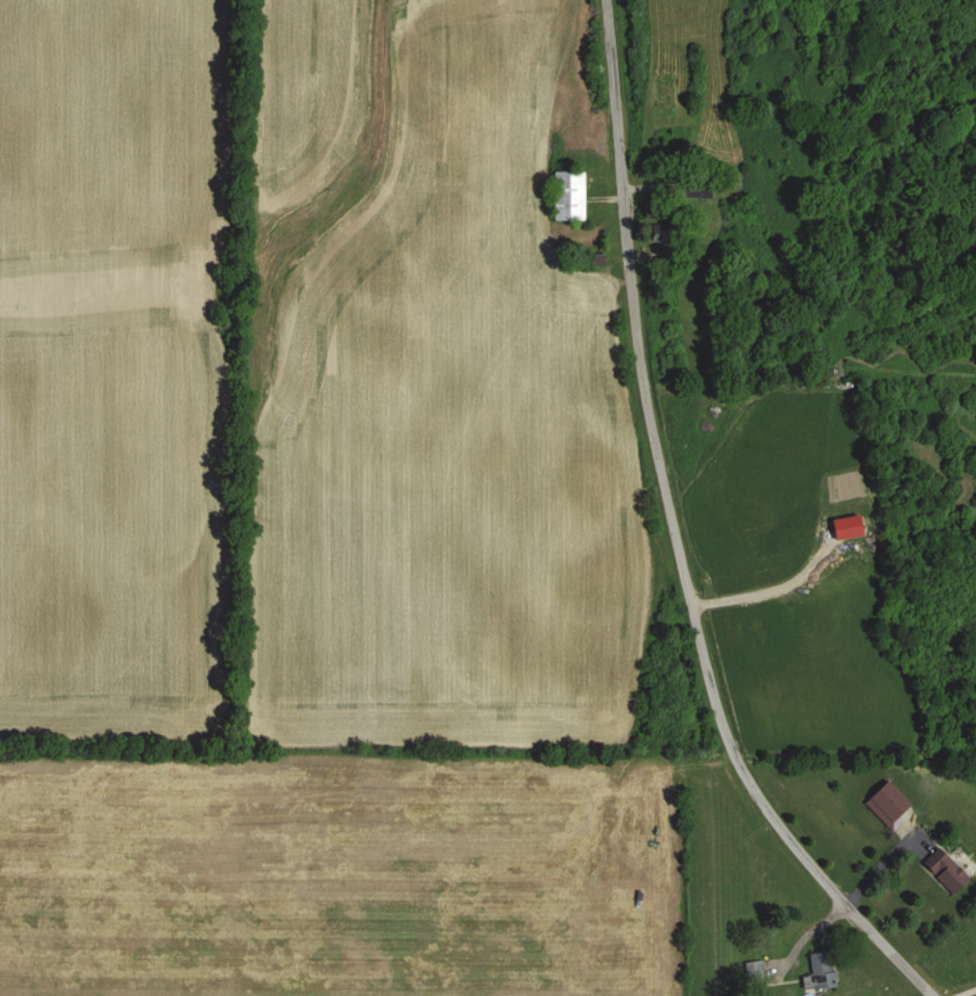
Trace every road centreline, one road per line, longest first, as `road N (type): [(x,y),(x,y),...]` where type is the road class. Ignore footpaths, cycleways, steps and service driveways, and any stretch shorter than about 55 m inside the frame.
road 1 (residential): [(931,995),(814,872),(765,809),(725,737),(644,387),(606,0)]

